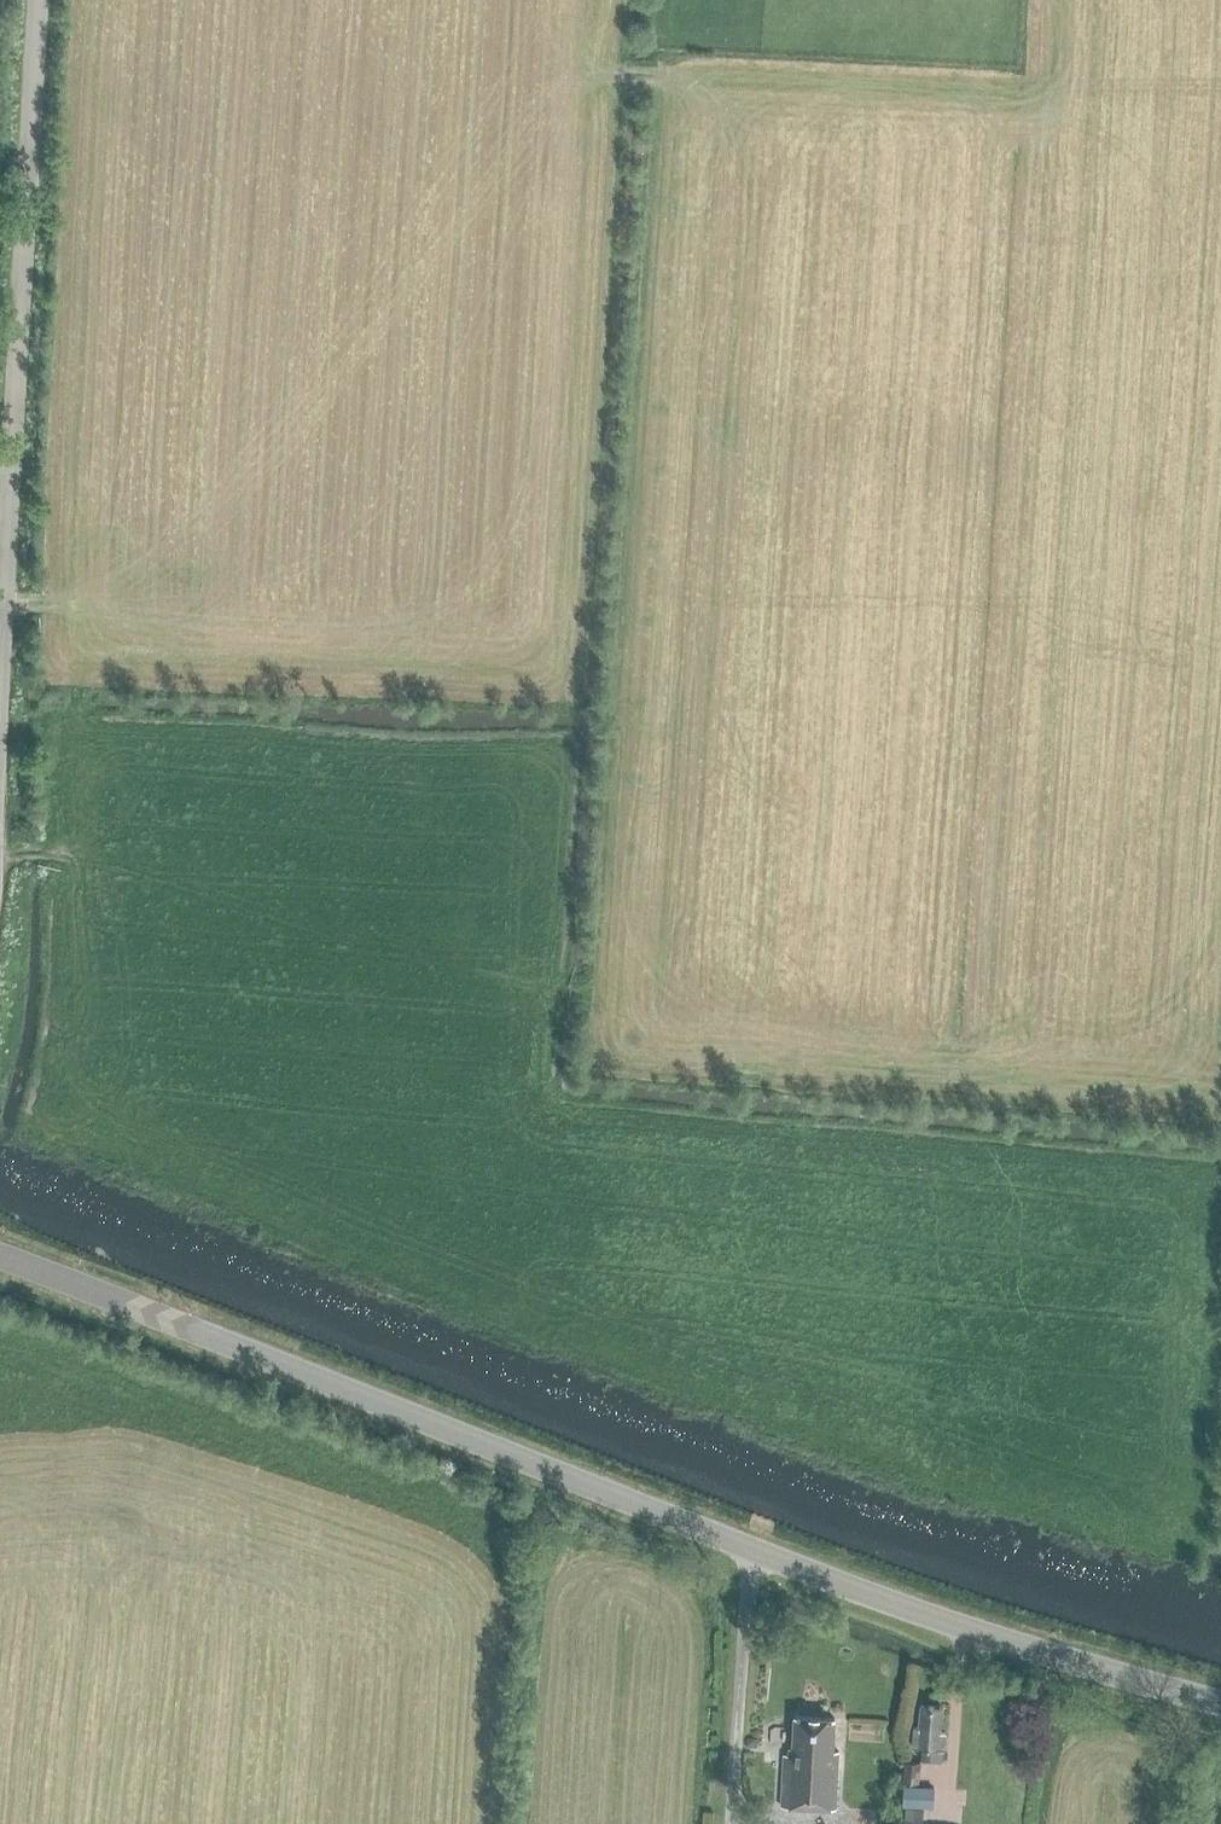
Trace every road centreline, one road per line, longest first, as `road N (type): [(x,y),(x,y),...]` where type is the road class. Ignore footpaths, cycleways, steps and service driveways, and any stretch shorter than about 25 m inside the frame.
road 1 (secondary): [(1220,1709),(906,1616),(0,1260)]
road 2 (tertiary): [(0,709),(38,0)]

